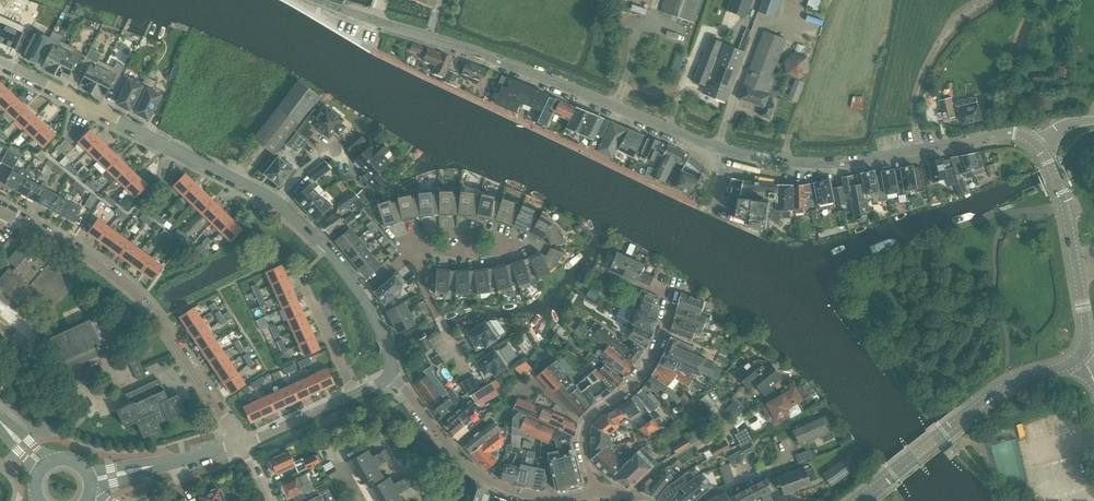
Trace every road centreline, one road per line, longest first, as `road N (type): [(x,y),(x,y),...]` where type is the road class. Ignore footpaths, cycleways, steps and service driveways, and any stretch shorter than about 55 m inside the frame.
road 1 (tertiary): [(1039,146),(1008,132),(846,163),(760,158),(317,0)]
road 2 (tertiary): [(361,291),(267,194),(0,61)]
road 3 (residential): [(242,443),(138,297),(84,253),(8,211)]
road 4 (tertiary): [(858,500),(1000,390),(1082,355)]
road 5 (residential): [(597,489),(582,448),(584,425),(633,383),(658,343),(674,295),(652,287)]
road 6 (tertiary): [(1082,355),(1073,249),(1039,146)]
road 7 (residential): [(414,251),(484,253),(511,244),(461,232),(422,239)]
road 8 (track): [(920,149),(914,108),(928,63),(956,22),(987,0)]
road 9 (tertiary): [(597,489),(535,497),(464,464)]
road 10 (residential): [(355,394),(300,274)]
road 11 (residential): [(414,251),(464,372)]
road 12 (tertiary): [(242,443),(355,394)]

